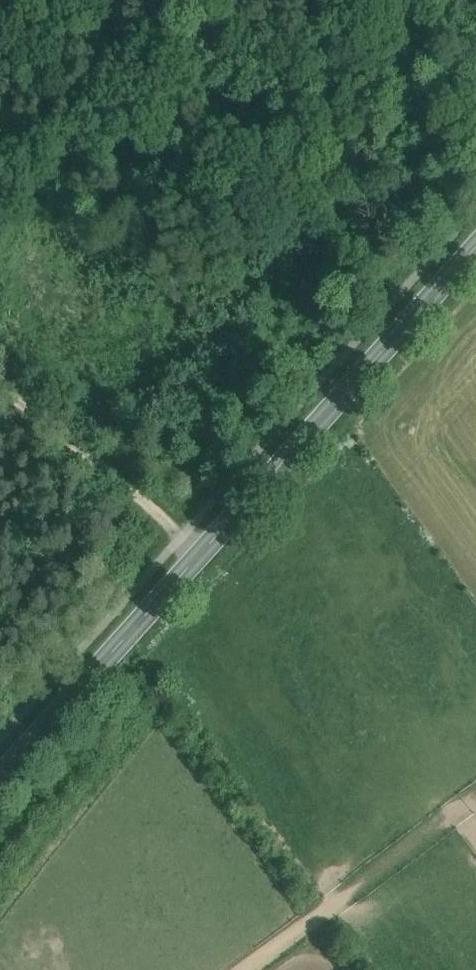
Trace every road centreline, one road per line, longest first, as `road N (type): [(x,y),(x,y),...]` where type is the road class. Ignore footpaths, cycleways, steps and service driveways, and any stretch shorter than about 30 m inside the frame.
road 1 (secondary): [(0,777),(475,253)]

